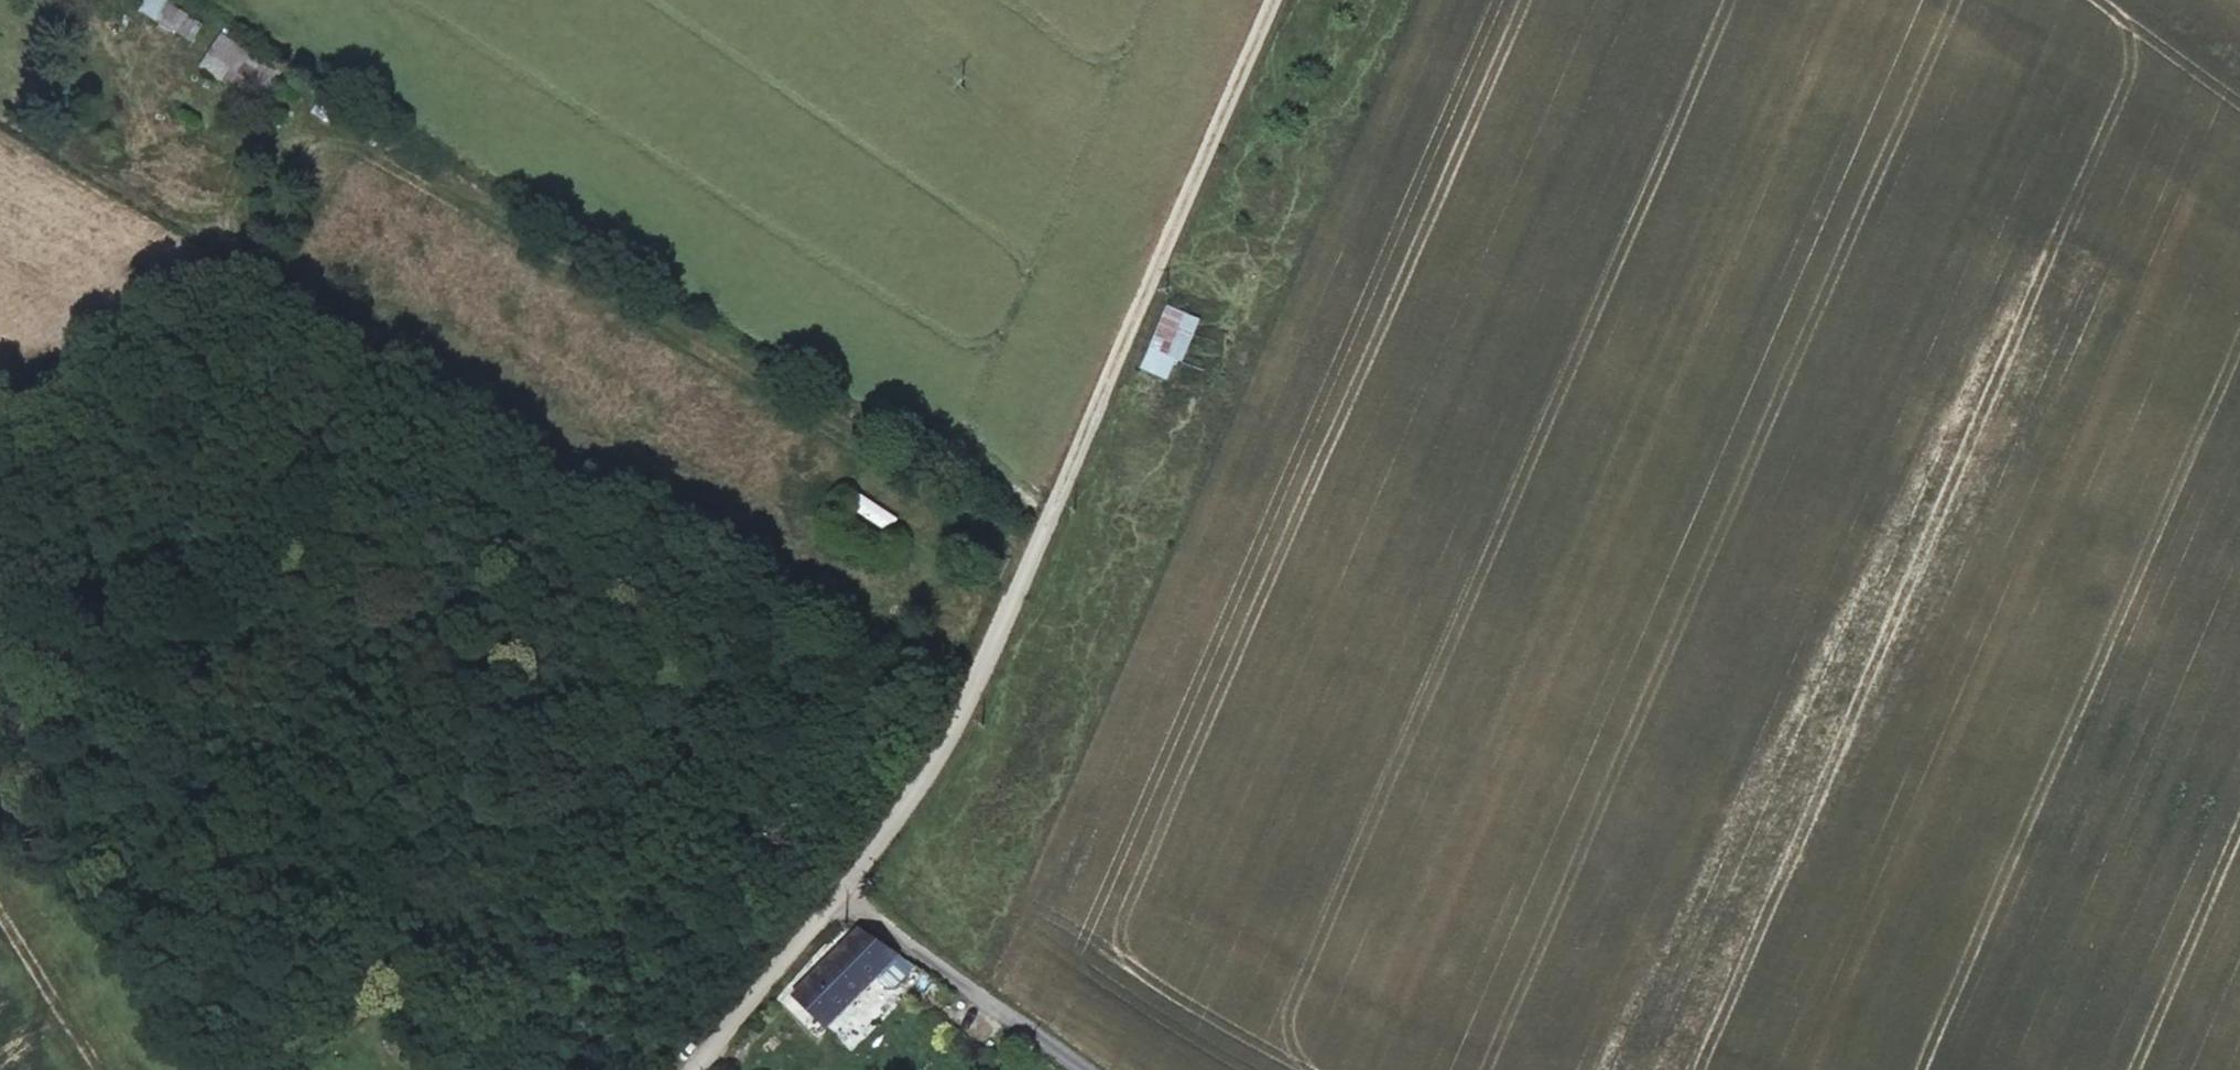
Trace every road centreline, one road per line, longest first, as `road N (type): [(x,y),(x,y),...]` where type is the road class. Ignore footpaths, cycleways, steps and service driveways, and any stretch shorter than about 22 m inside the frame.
road 1 (track): [(1264,0),(950,736),(829,895)]
road 2 (unclassified): [(694,1069),(829,895),(1091,1069)]

